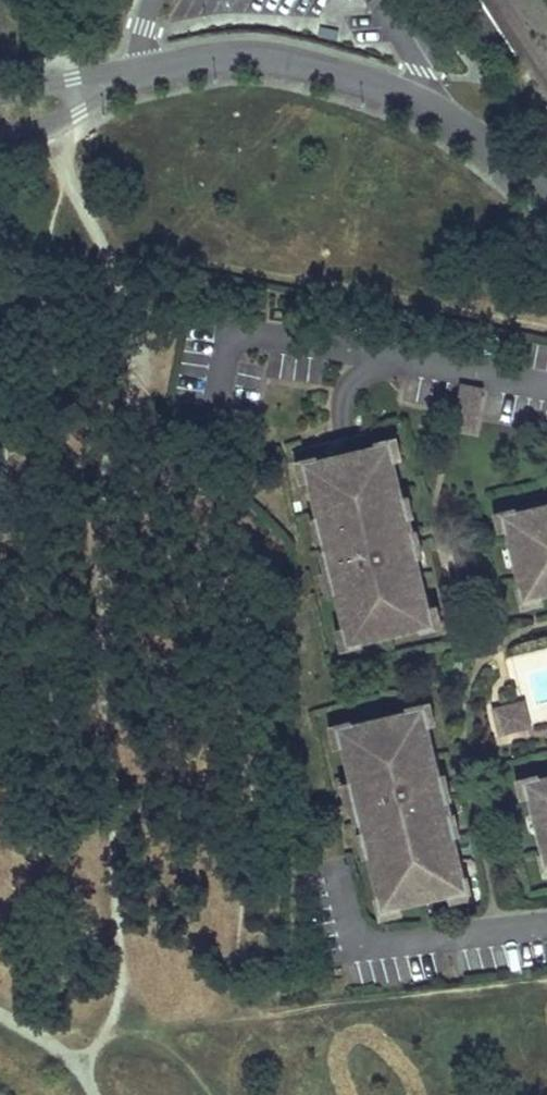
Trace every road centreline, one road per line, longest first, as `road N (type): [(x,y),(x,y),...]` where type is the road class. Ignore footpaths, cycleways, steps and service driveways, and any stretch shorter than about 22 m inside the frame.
road 1 (residential): [(148,70),(263,56),(333,73),(451,120),(546,194)]
road 2 (residential): [(0,130),(53,125),(148,70)]
road 3 (residential): [(148,70),(0,92)]

